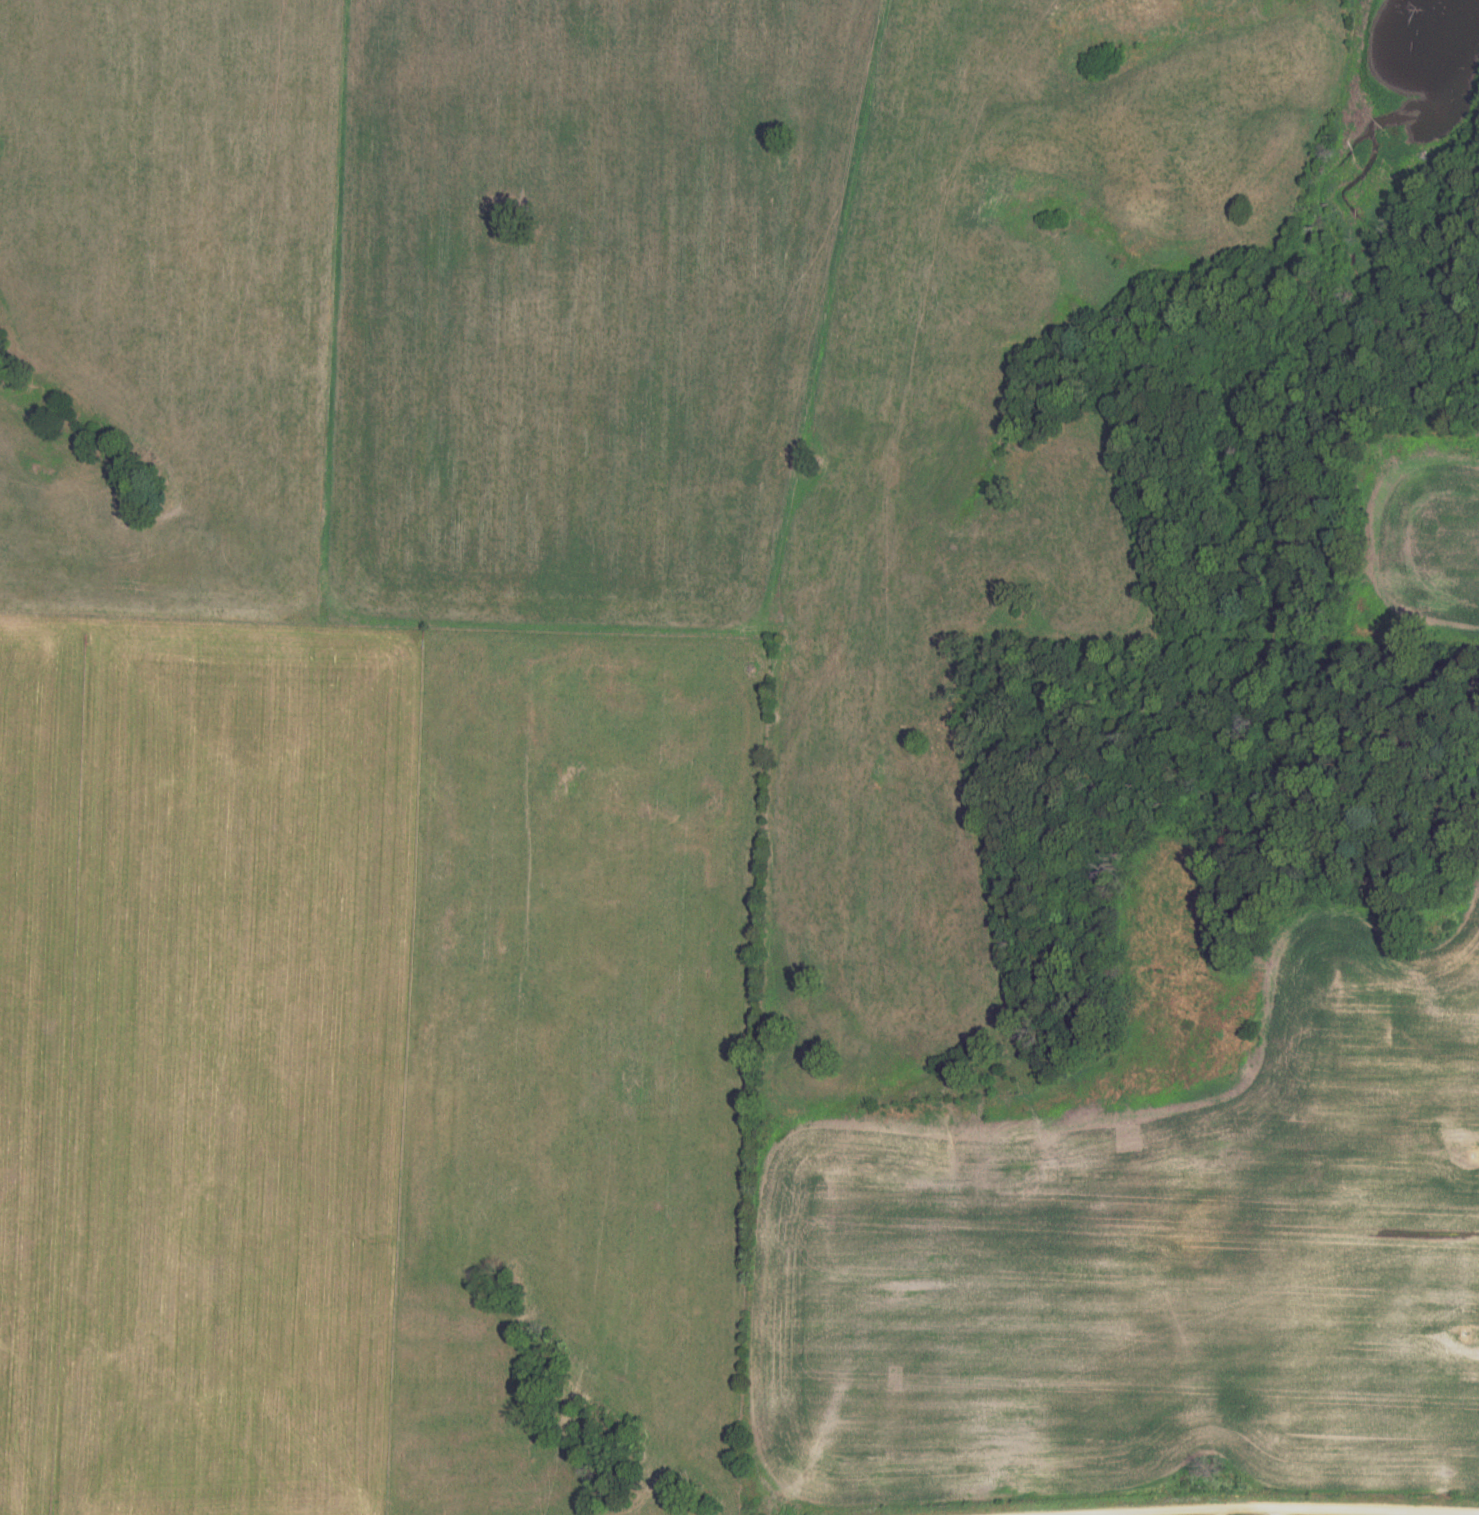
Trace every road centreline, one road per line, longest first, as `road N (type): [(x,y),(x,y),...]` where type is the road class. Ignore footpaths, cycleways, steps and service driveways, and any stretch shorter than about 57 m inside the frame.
road 1 (residential): [(1082,1514),(1478,1511)]

